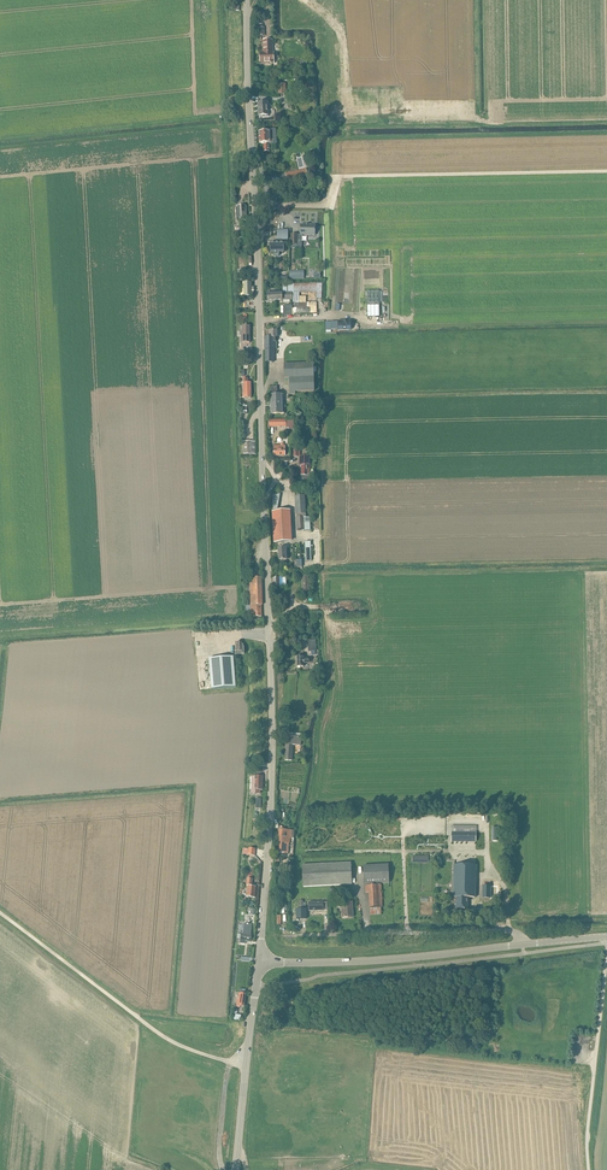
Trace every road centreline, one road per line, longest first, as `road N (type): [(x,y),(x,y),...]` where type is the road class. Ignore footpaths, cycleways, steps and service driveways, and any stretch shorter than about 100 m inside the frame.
road 1 (tertiary): [(258,963),(272,729),(247,0)]
road 2 (track): [(328,206),(336,176),(606,171)]
road 3 (tertiary): [(522,945),(375,961),(258,963)]
road 4 (residential): [(281,936),(505,930),(522,945)]
road 5 (tertiary): [(235,1169),(258,963)]

